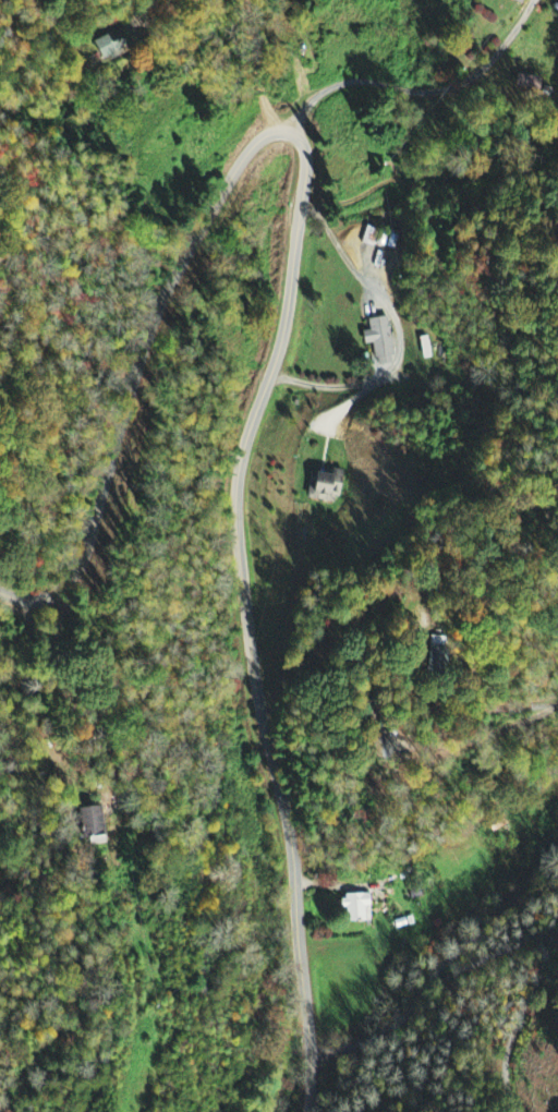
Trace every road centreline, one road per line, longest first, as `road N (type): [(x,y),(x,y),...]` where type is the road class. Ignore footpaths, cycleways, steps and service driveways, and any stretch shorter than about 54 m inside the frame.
road 1 (residential): [(308,1111),(313,1054),(294,866),(243,602),(236,503),(290,304),(306,159),(289,131)]
road 2 (residential): [(289,131),(268,131),(250,147),(189,241),(147,326),(84,530),(62,578),(34,601)]
road 3 (residential): [(34,601),(60,639),(62,708),(45,761),(52,938)]

